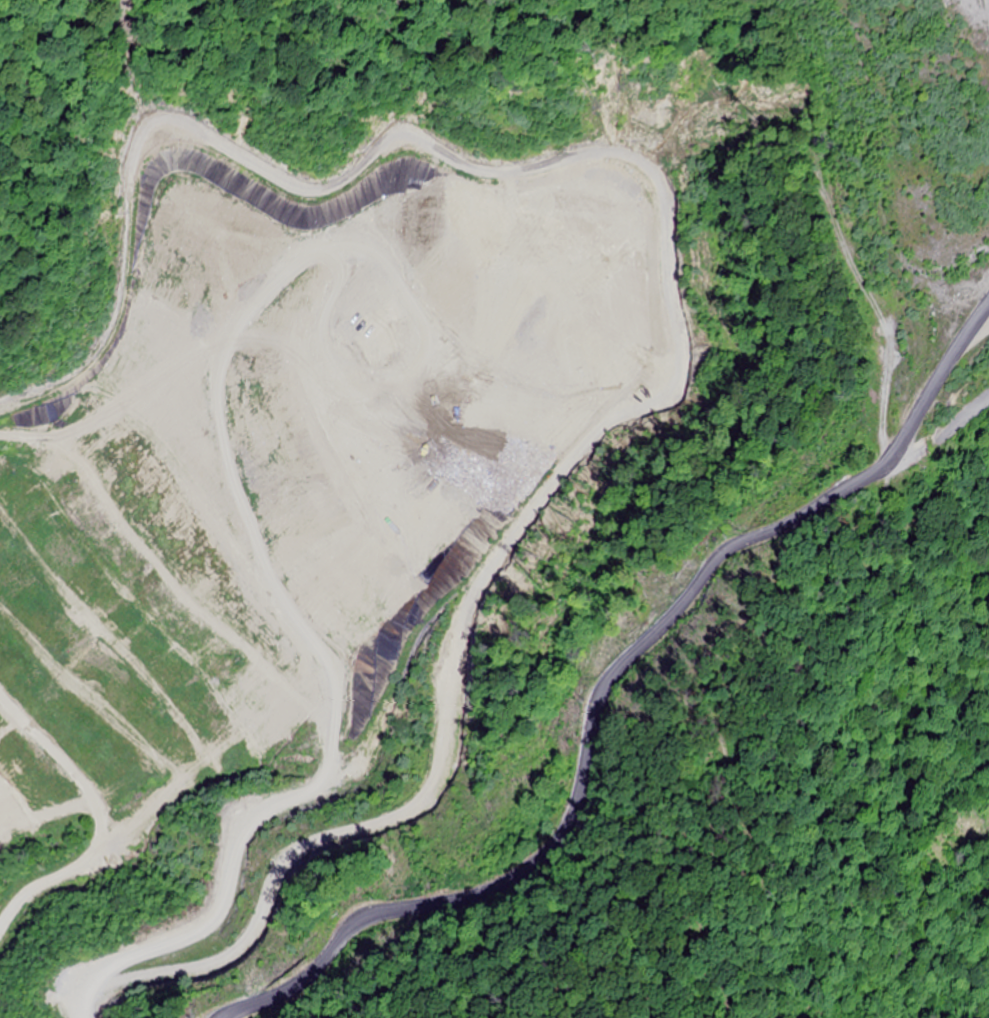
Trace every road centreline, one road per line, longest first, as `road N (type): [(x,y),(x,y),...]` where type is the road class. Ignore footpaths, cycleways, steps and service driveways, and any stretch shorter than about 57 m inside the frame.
road 1 (residential): [(263,1017),(297,978),(480,940),(517,908),(549,778),(592,708),(935,412),(988,381)]

